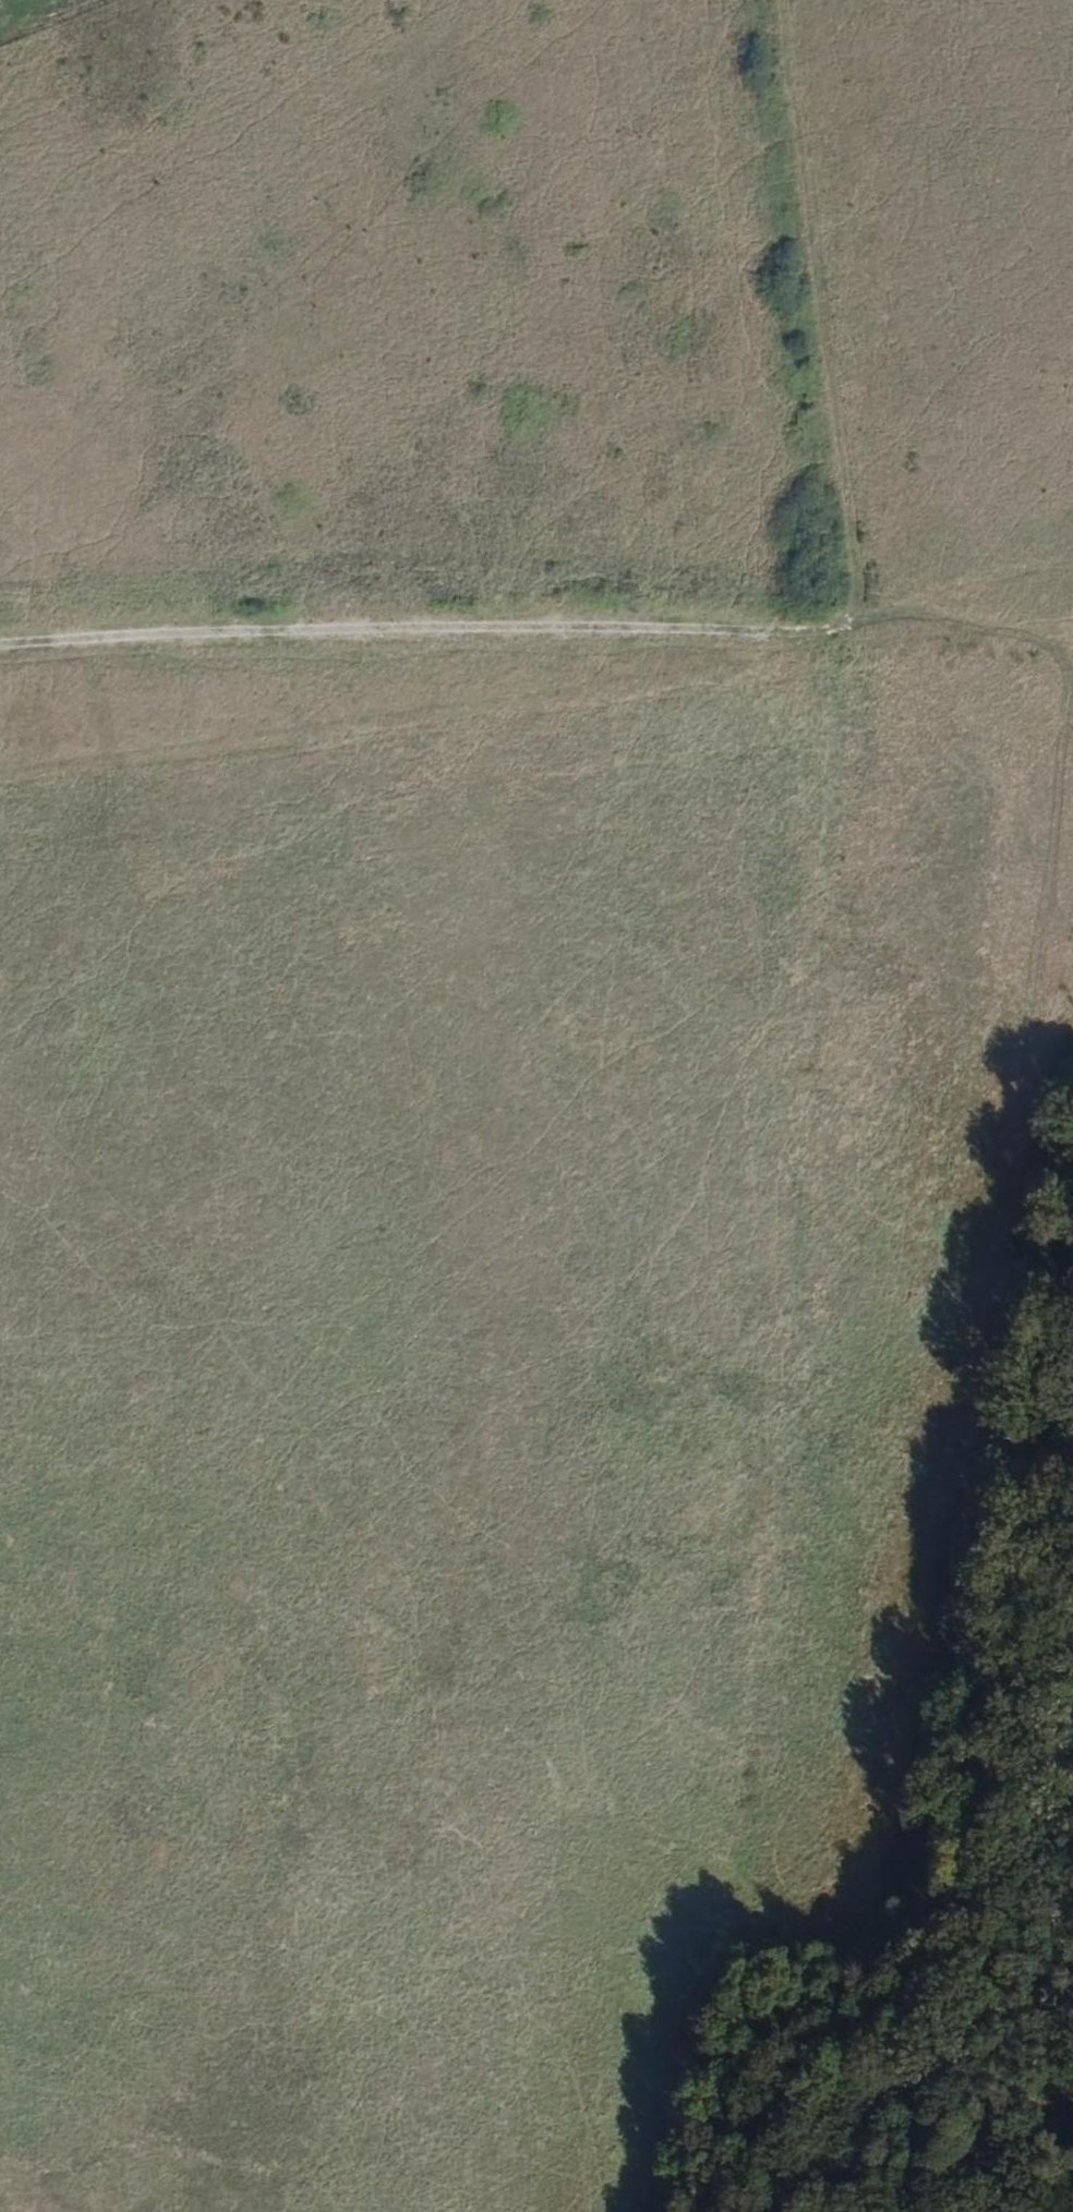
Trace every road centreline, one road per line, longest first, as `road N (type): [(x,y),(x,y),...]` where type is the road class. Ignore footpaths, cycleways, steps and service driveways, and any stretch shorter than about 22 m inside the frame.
road 1 (track): [(0,649),(830,627)]
road 2 (track): [(976,2211),(1072,1854)]

